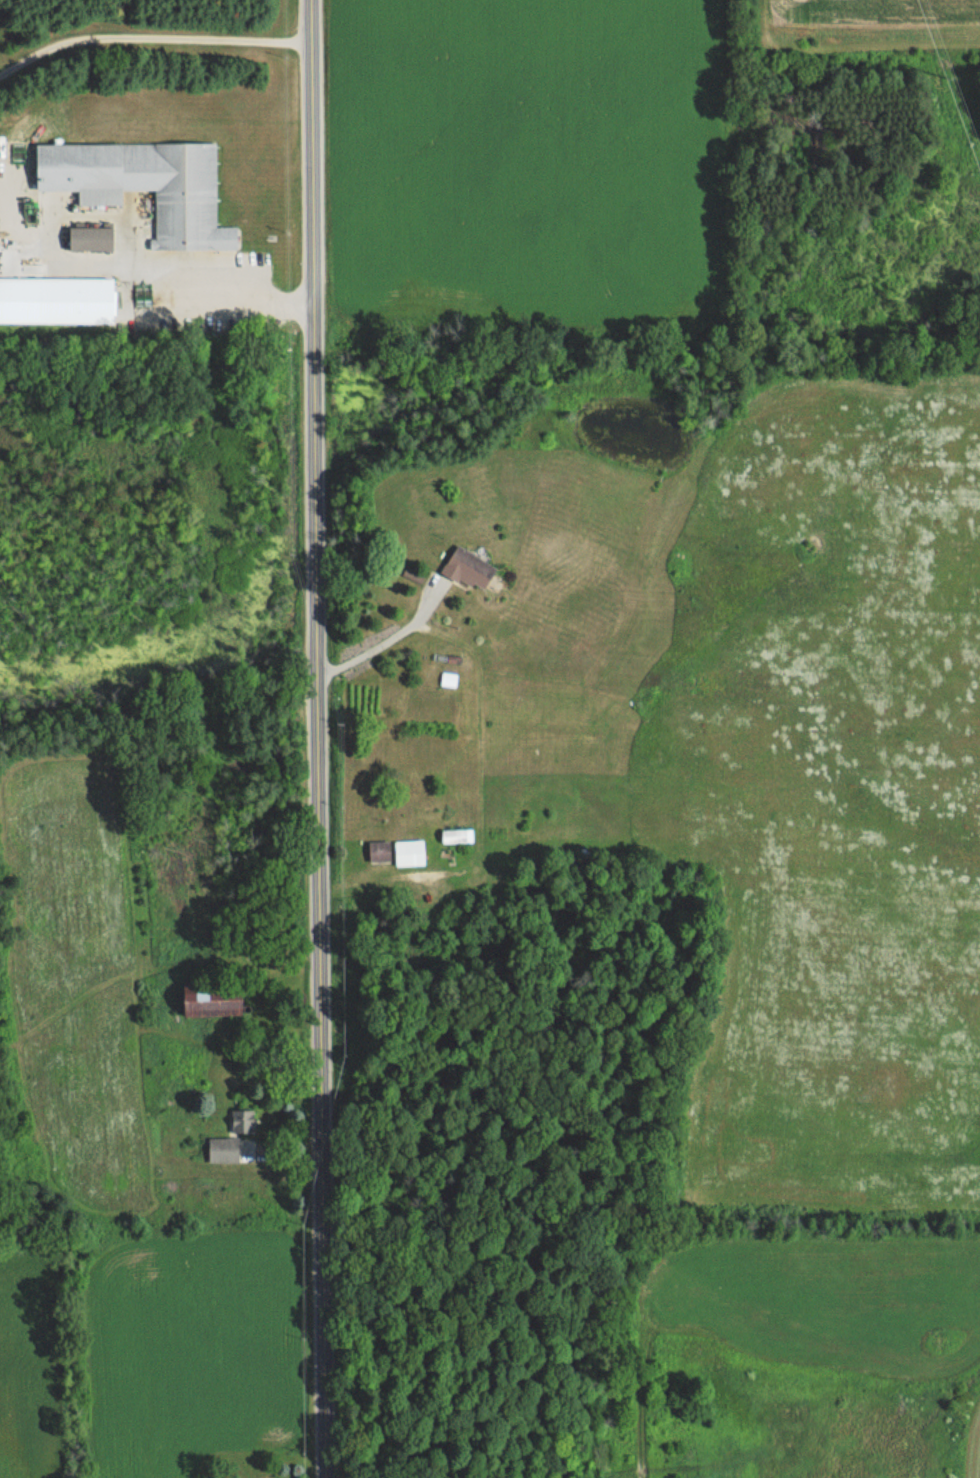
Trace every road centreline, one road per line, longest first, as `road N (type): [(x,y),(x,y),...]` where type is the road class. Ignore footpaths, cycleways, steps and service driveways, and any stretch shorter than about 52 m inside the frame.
road 1 (tertiary): [(324,1477),(307,0)]

